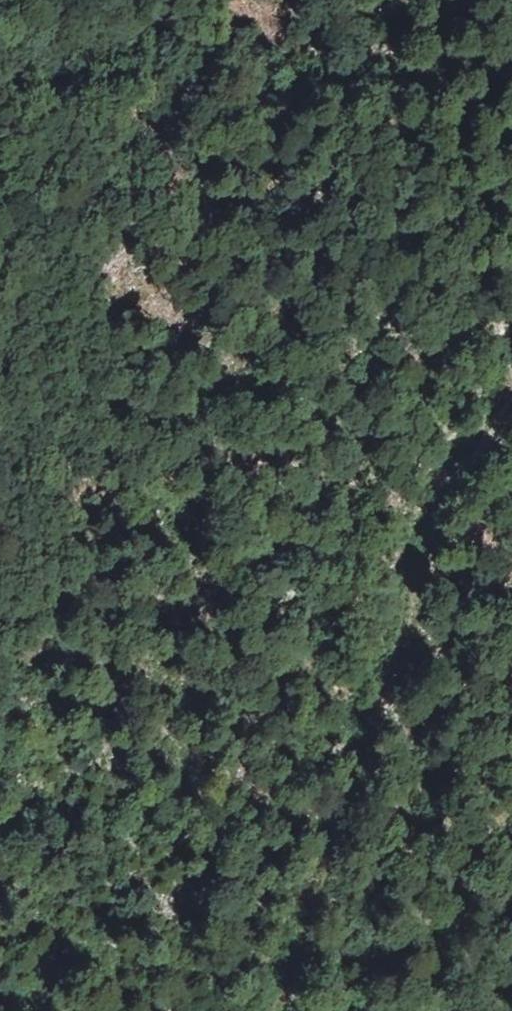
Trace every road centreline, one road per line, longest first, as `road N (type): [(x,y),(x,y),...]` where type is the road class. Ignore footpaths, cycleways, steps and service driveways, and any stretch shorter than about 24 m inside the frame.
road 1 (track): [(511,387),(463,454),(437,514),(371,758),(264,1010)]

